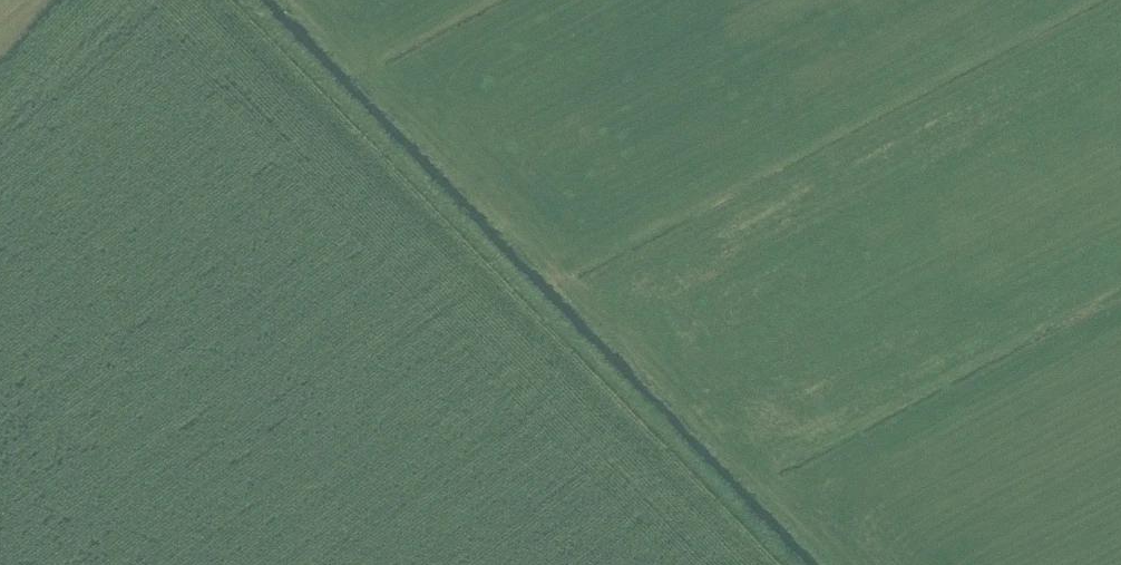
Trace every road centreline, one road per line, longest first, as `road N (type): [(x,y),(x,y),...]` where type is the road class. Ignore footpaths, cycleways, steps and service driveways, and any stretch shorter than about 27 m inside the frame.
road 1 (track): [(758,555),(219,0)]

